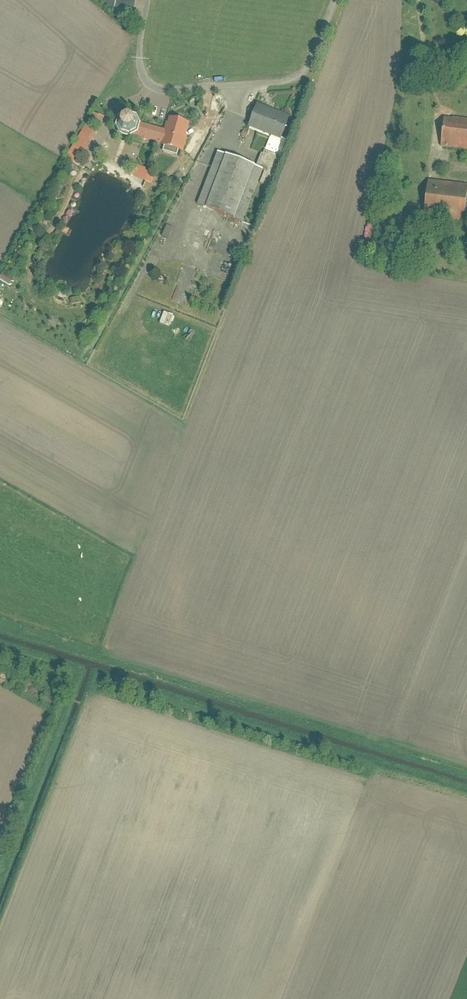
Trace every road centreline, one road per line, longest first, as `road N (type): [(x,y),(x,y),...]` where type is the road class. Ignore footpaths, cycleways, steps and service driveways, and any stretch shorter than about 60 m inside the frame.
road 1 (unclassified): [(138,0),(133,67),(149,83),(166,85),(285,76),(299,64),(322,0)]
road 2 (track): [(91,666),(0,902)]

